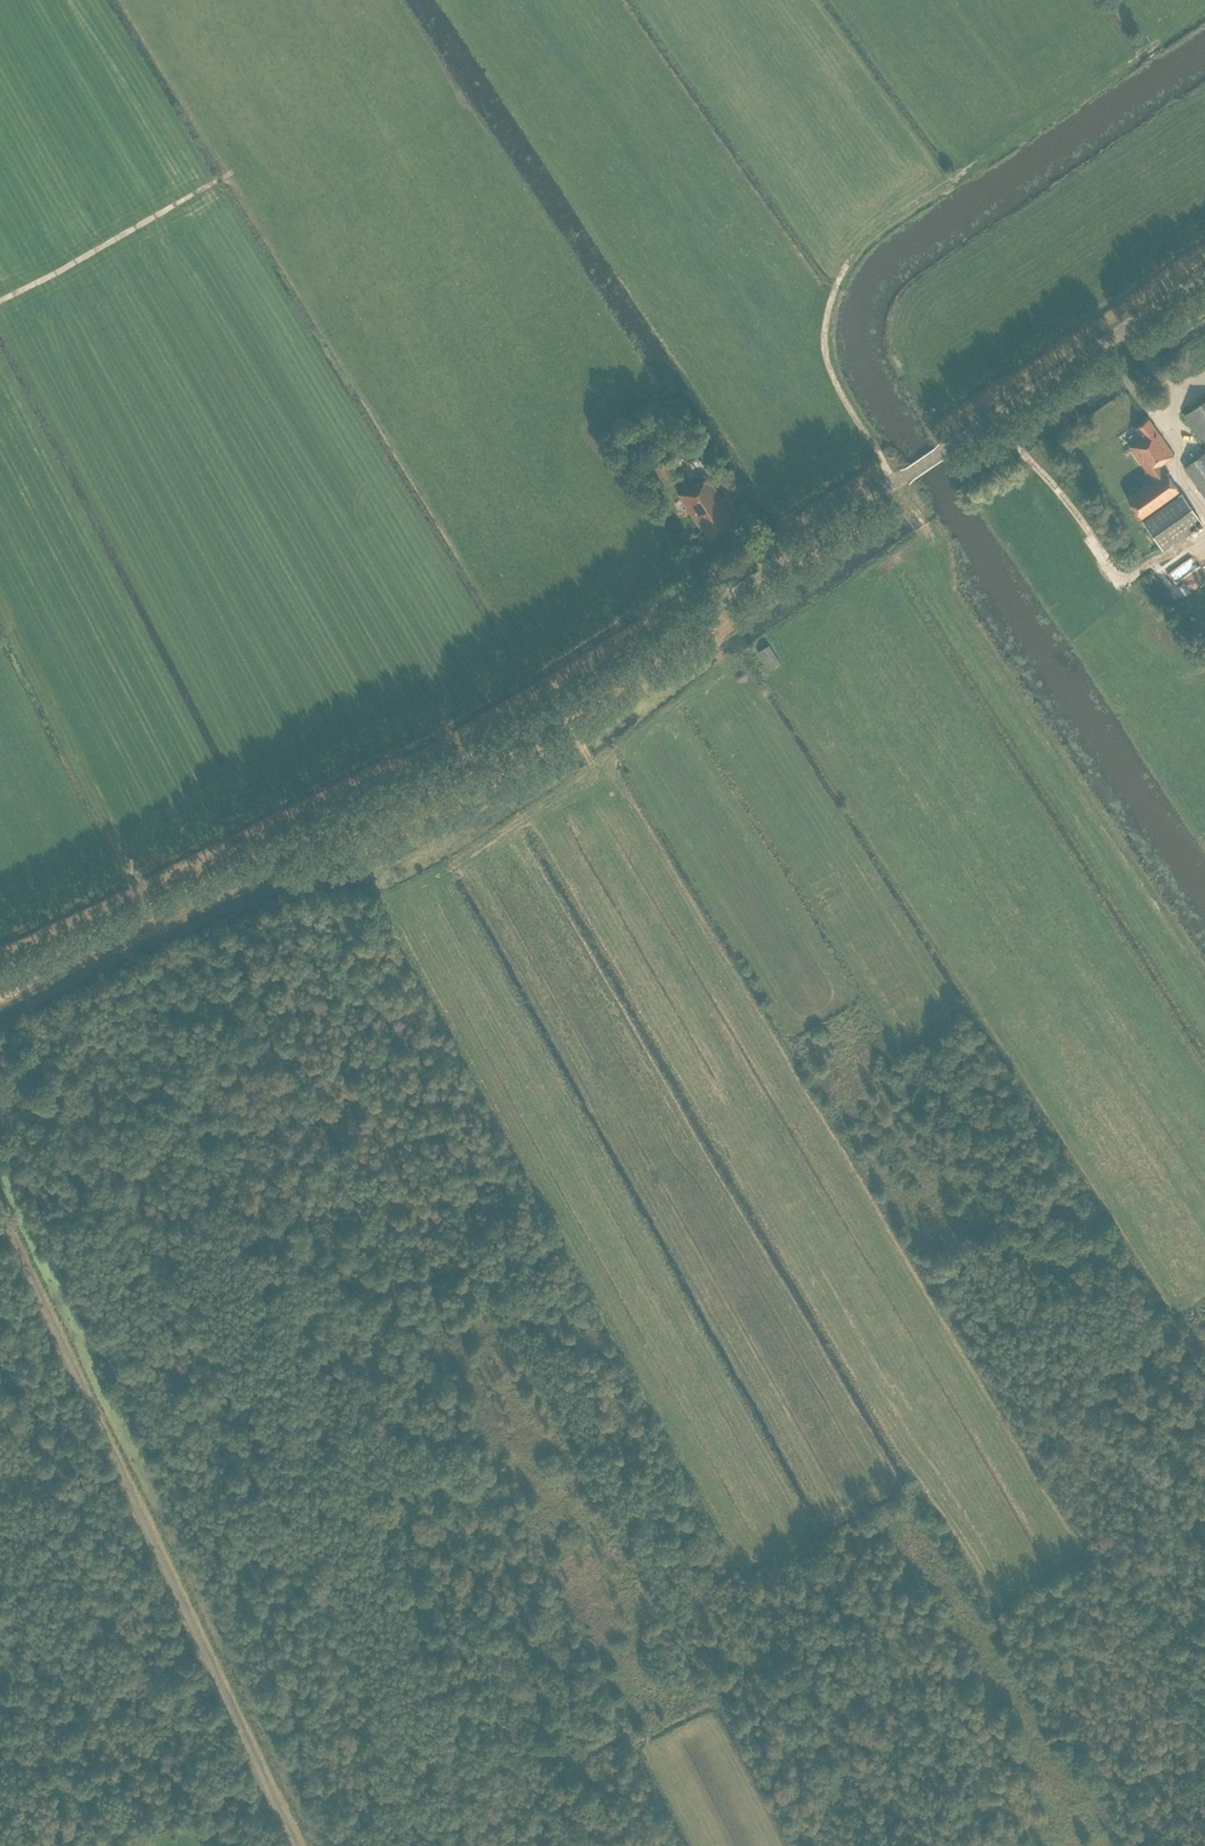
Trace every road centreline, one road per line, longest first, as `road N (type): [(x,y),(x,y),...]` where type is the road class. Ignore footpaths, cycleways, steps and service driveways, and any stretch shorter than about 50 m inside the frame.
road 1 (unclassified): [(0,979),(524,726),(901,481),(1204,269)]

